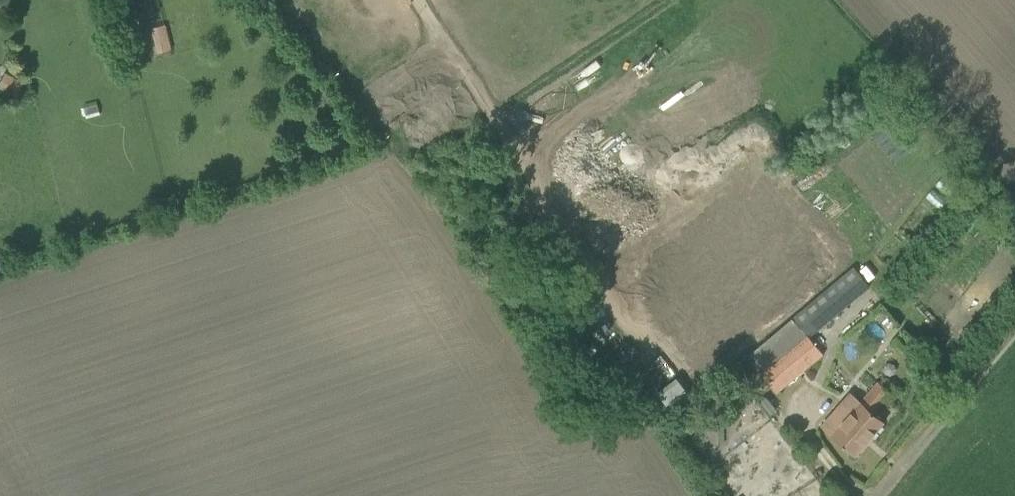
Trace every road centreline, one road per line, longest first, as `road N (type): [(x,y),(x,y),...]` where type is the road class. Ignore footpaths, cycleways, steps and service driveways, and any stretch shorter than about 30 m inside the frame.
road 1 (track): [(654,346),(617,313),(493,104),(418,0)]
road 2 (track): [(877,495),(1014,327)]

